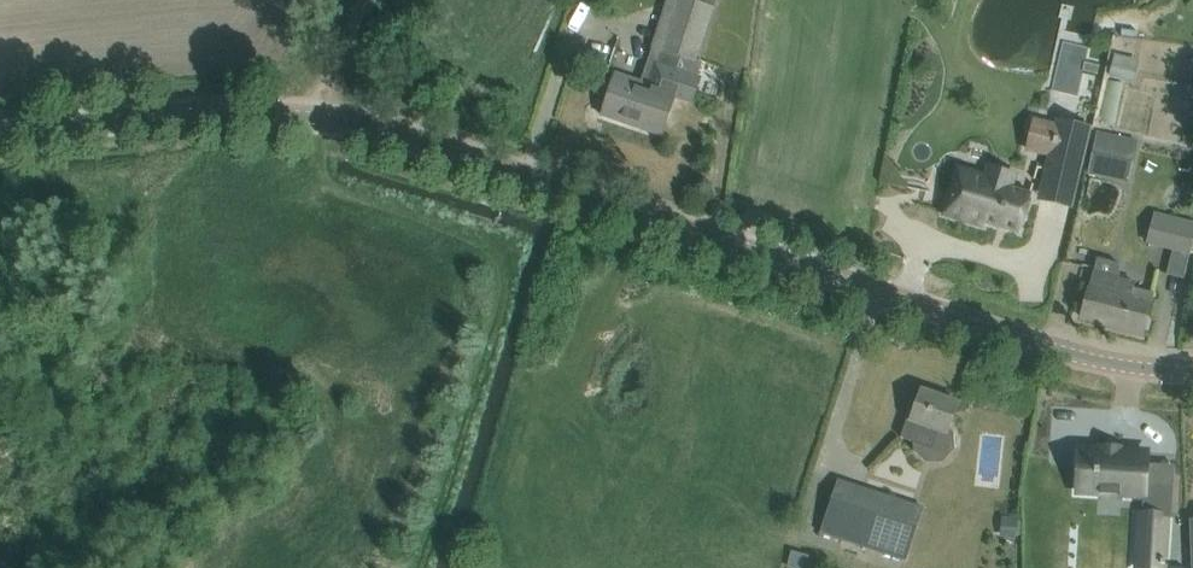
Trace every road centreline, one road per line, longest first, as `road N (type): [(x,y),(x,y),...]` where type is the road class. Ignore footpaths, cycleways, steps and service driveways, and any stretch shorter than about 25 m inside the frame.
road 1 (tertiary): [(0,138),(208,116),(335,122),(1051,350),(1192,371)]
road 2 (track): [(335,122),(389,0)]

